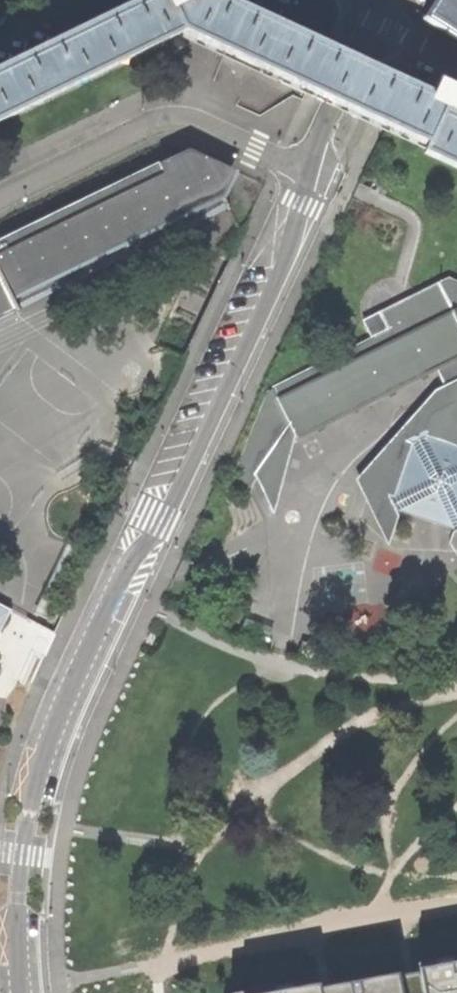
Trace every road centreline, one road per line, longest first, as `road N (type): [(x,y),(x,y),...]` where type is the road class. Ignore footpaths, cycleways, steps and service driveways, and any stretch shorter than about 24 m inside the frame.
road 1 (residential): [(318,178),(166,525),(122,587),(72,692),(26,853),(25,992)]
road 2 (residential): [(0,196),(177,118),(318,178)]
road 3 (residential): [(379,25),(318,178)]

